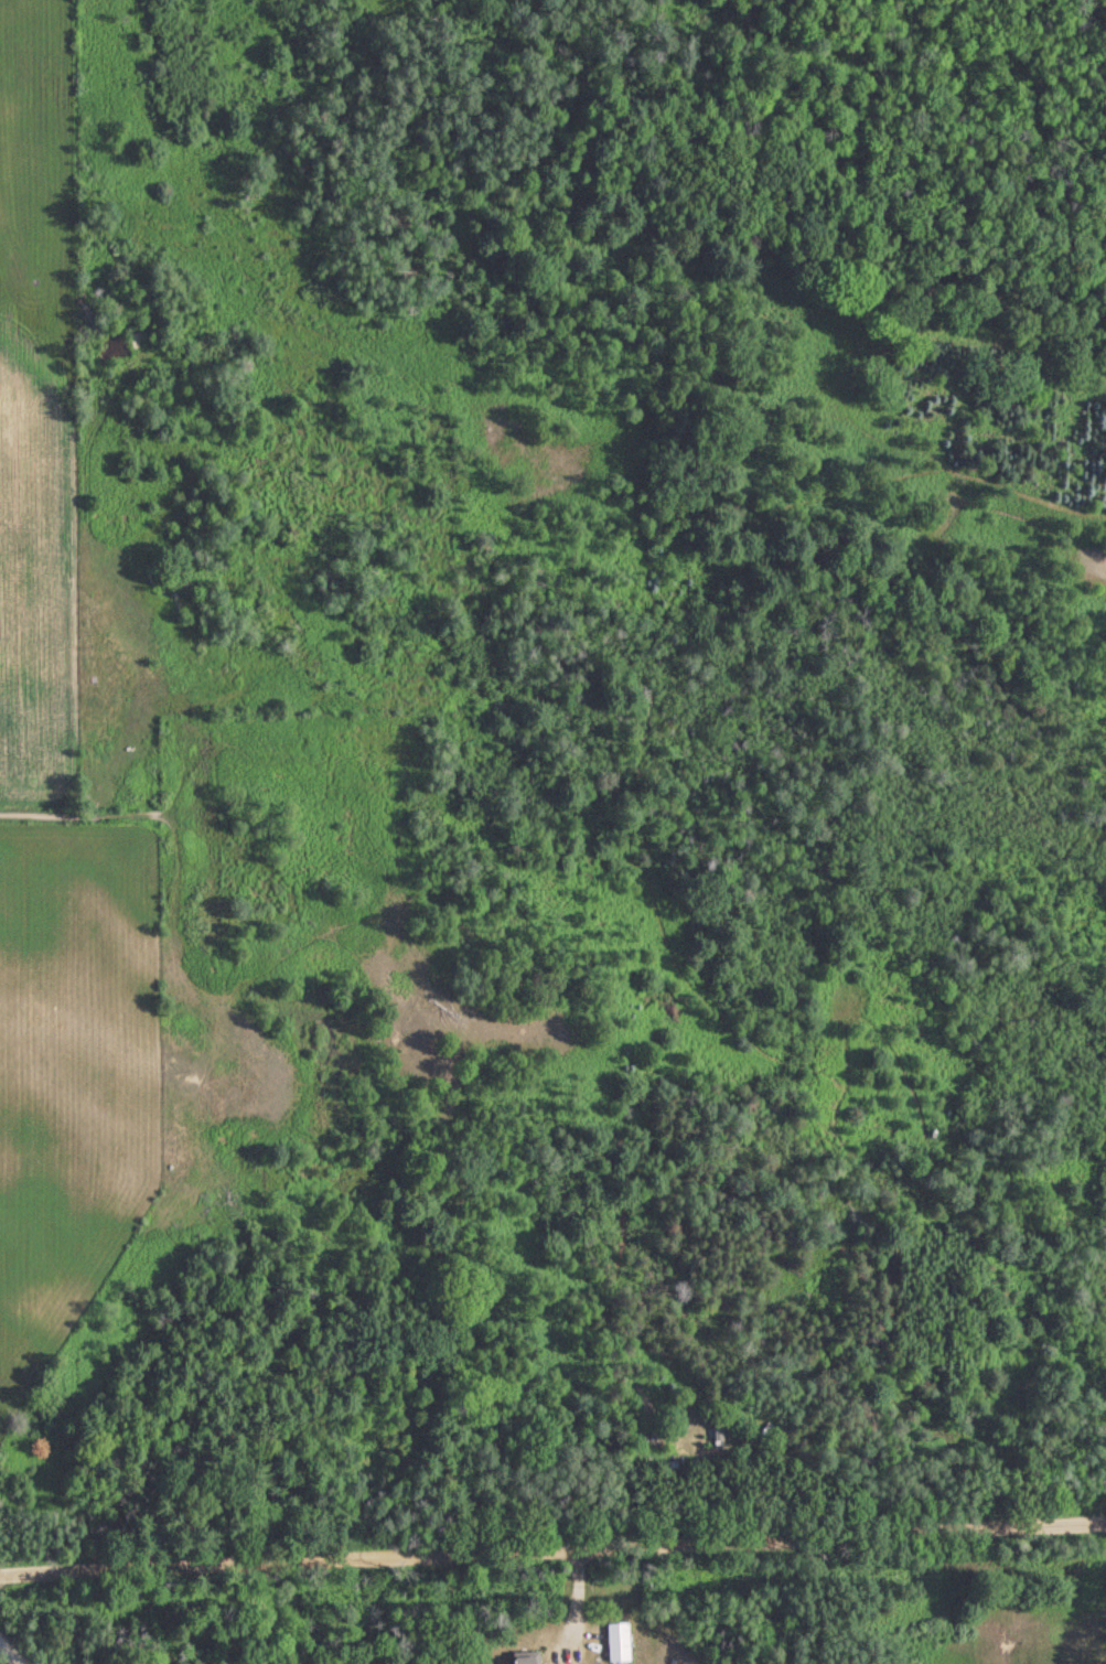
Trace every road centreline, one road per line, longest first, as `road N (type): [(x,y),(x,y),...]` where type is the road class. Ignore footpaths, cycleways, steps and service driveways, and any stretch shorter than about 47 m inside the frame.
road 1 (residential): [(1105,1494),(0,1572)]

